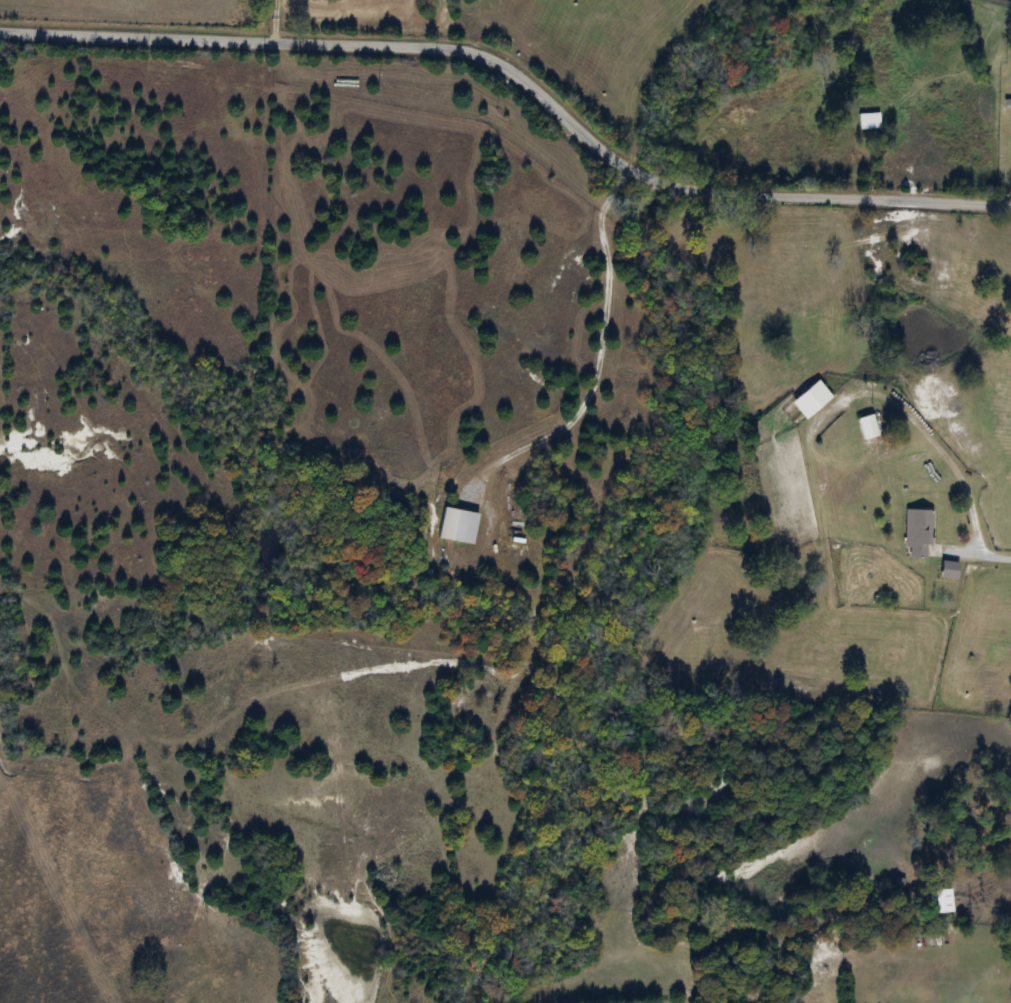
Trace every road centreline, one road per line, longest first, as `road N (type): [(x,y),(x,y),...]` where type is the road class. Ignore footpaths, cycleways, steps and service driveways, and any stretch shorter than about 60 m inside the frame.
road 1 (residential): [(1010,207),(676,188),(607,159),(510,72),(464,52),(0,35)]

